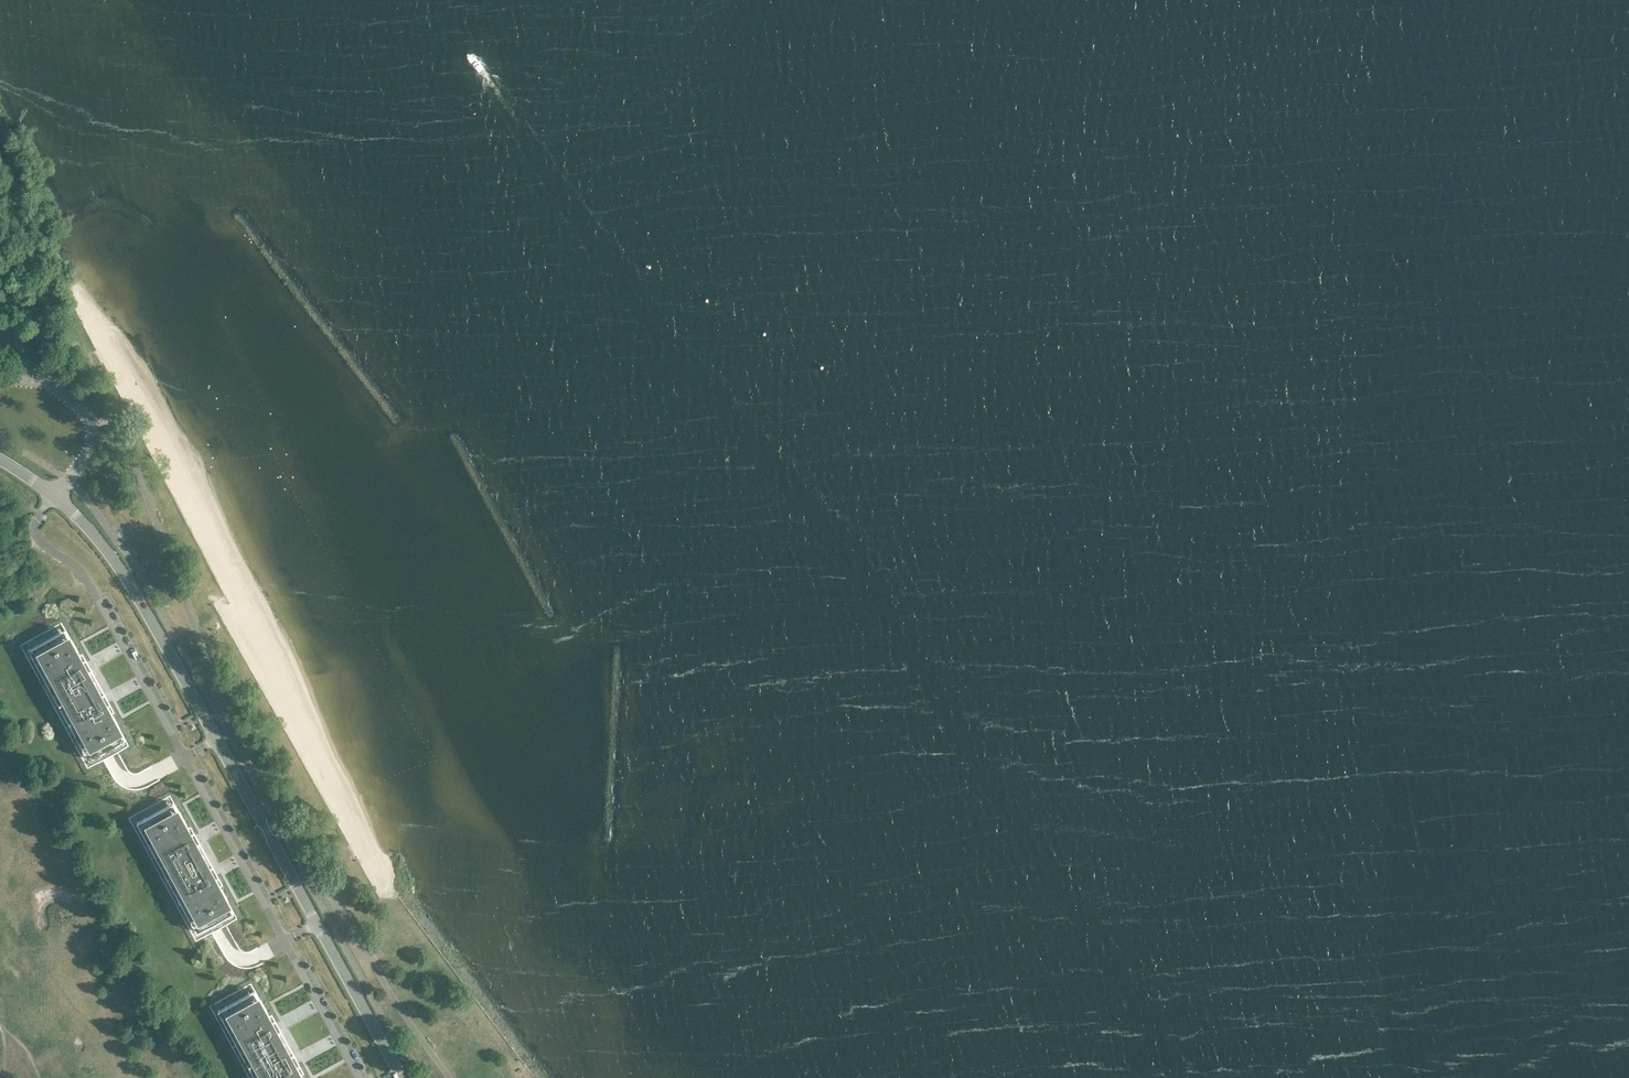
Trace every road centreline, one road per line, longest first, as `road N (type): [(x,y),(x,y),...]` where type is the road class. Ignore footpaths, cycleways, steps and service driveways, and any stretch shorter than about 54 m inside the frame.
road 1 (secondary): [(0,461),(54,494),(118,567),(402,1077)]

